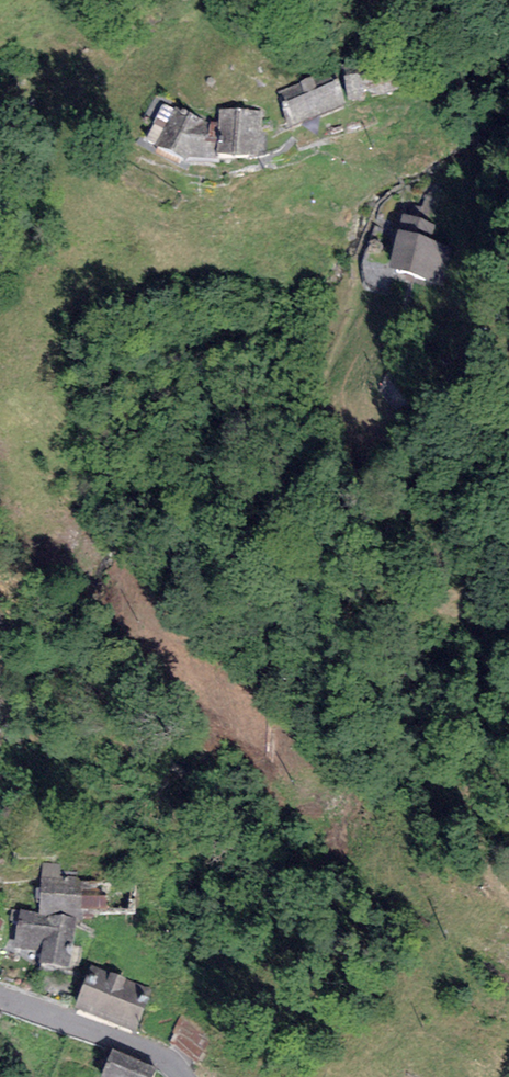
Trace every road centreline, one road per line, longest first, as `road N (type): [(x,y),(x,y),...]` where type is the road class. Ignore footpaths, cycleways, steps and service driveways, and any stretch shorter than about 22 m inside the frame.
road 1 (unclassified): [(167,1062),(0,996)]

